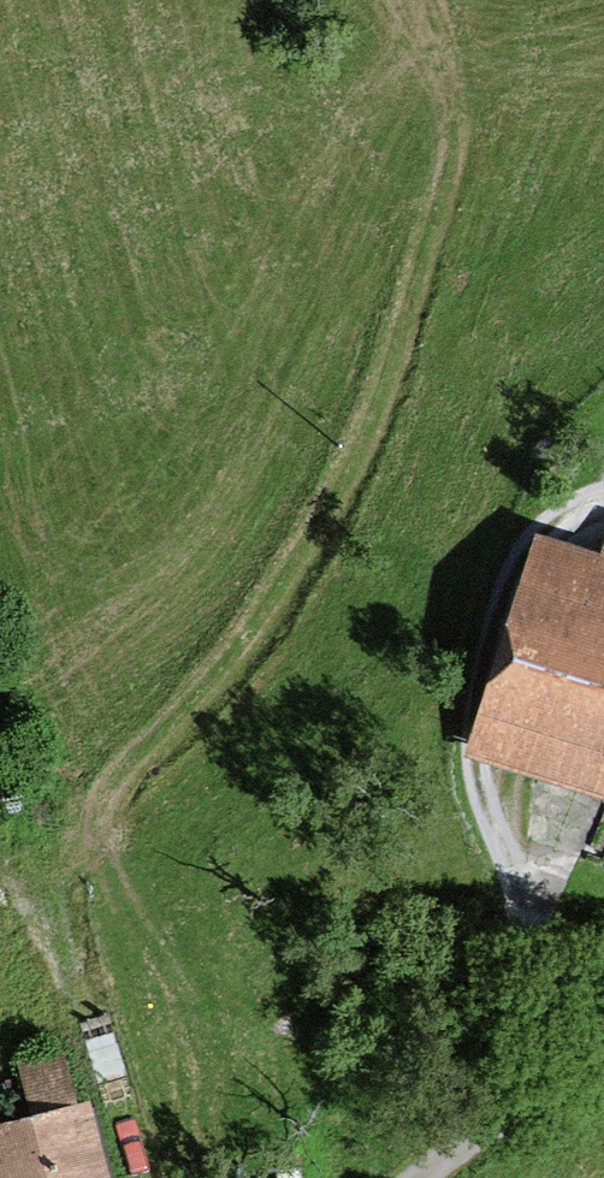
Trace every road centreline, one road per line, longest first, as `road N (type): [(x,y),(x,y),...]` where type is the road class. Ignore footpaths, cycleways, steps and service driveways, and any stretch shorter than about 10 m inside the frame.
road 1 (track): [(444,198),(392,376),(354,465),(232,656),(106,806),(75,872),(69,945),(140,1177)]
road 2 (track): [(603,498),(521,533),(490,596),(467,670),(458,745),(462,773),(520,899),(519,1028),(533,1098)]
road 3 (track): [(428,1177),(603,1050)]

